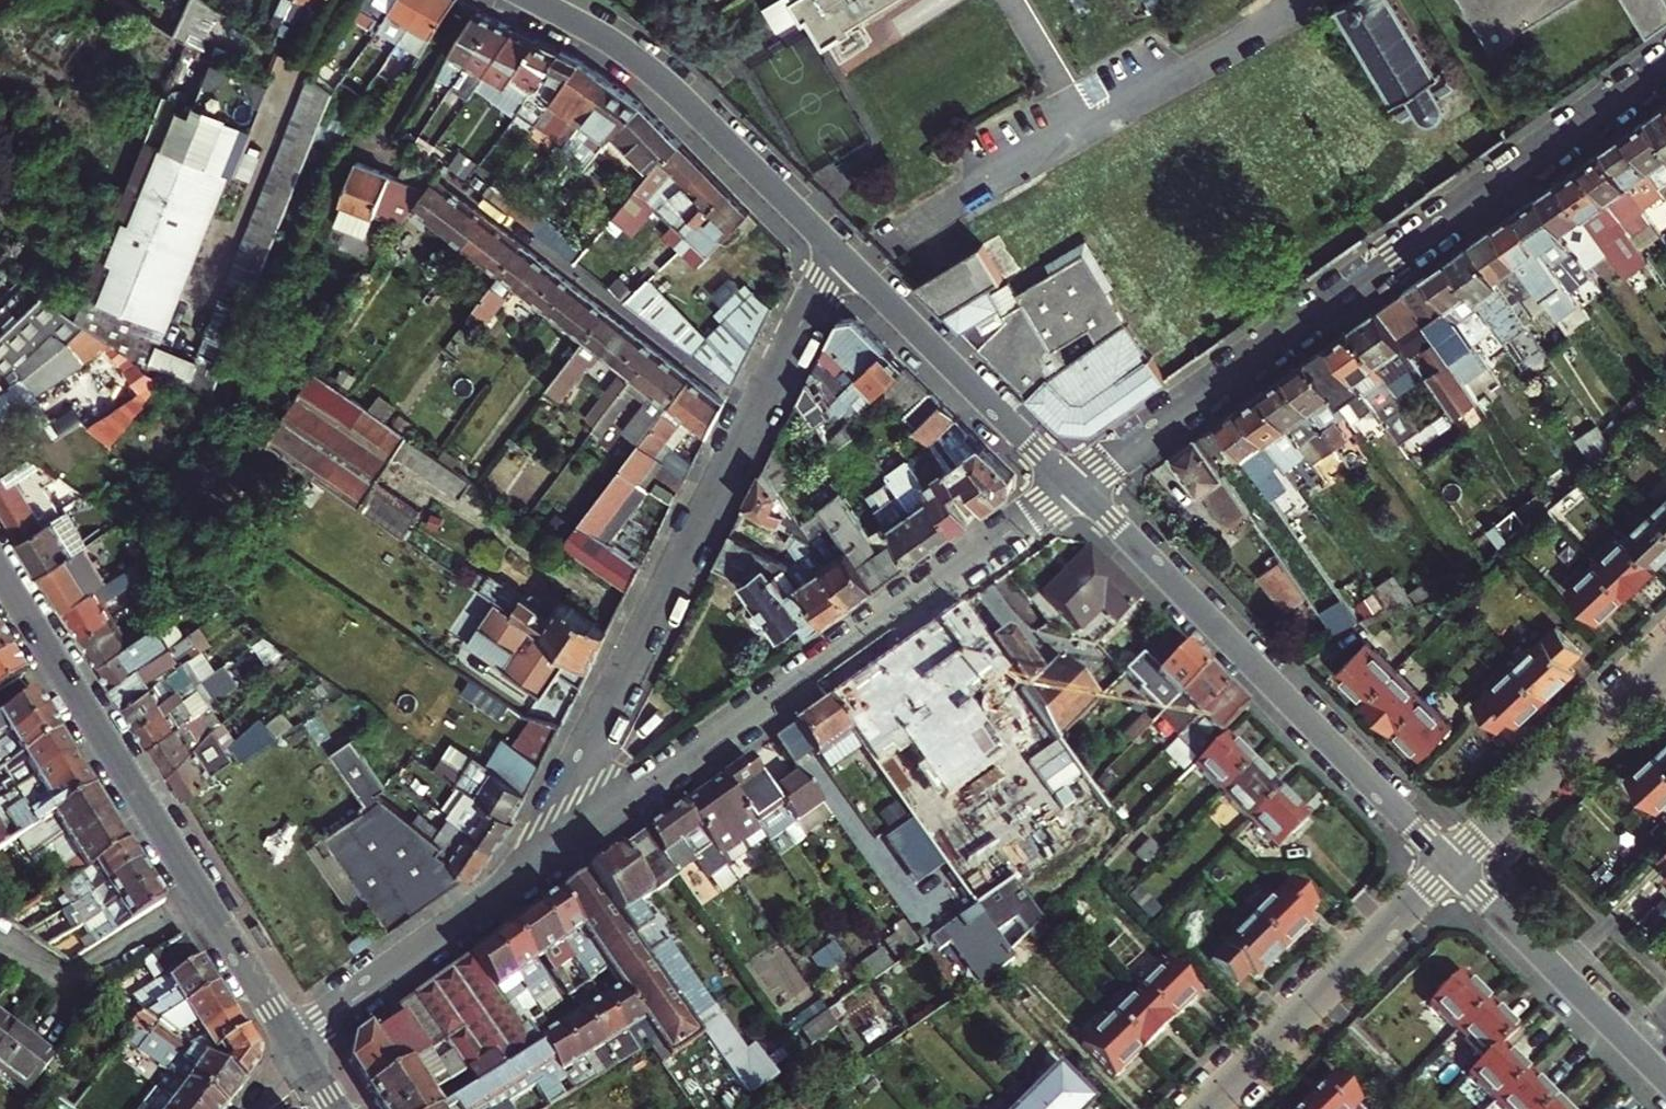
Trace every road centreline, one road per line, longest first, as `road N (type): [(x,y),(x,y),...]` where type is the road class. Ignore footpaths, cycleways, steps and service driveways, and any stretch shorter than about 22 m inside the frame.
road 1 (residential): [(1074,487),(1665,60)]
road 2 (residential): [(839,253),(587,754),(580,786),(594,822)]
road 3 (residential): [(594,822),(1074,487)]
road 4 (secondary): [(0,571),(293,1042)]
road 5 (residential): [(1453,866),(1074,487)]
road 6 (residential): [(535,0),(642,64),(839,253)]
road 7 (residential): [(293,1042),(594,822)]
road 8 (residential): [(1453,866),(1206,1108)]
road 9 (residential): [(839,253),(1074,487)]
road 10 (residential): [(1665,1080),(1453,866)]
road 11 (residential): [(1662,655),(1453,866)]

